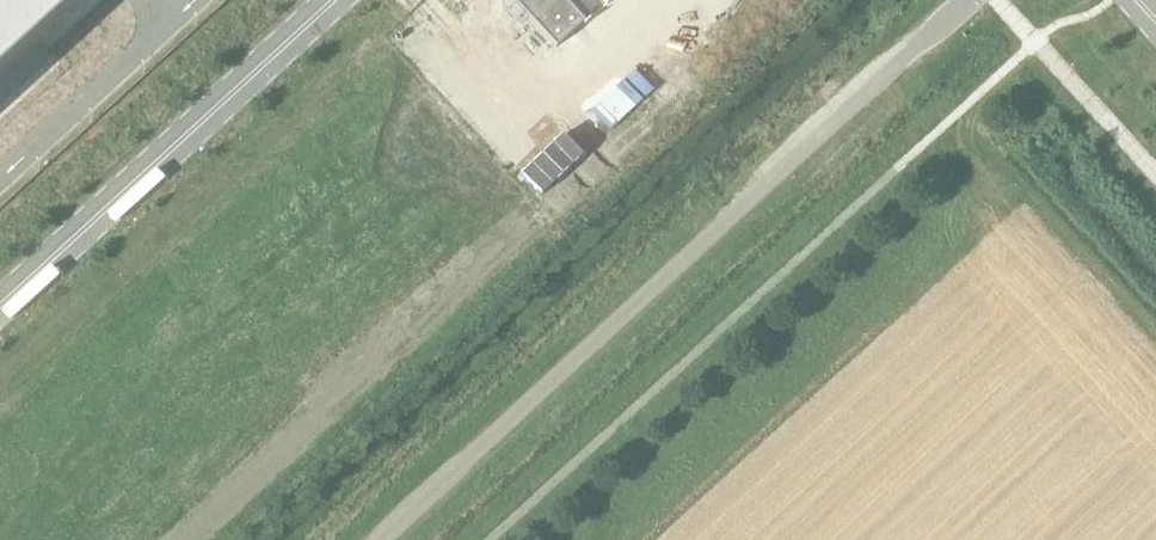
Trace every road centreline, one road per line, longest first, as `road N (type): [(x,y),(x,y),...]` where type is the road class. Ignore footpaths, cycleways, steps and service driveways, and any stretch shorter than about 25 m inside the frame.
road 1 (unclassified): [(381,539),(971,0)]
road 2 (tertiary): [(330,0),(0,303)]

